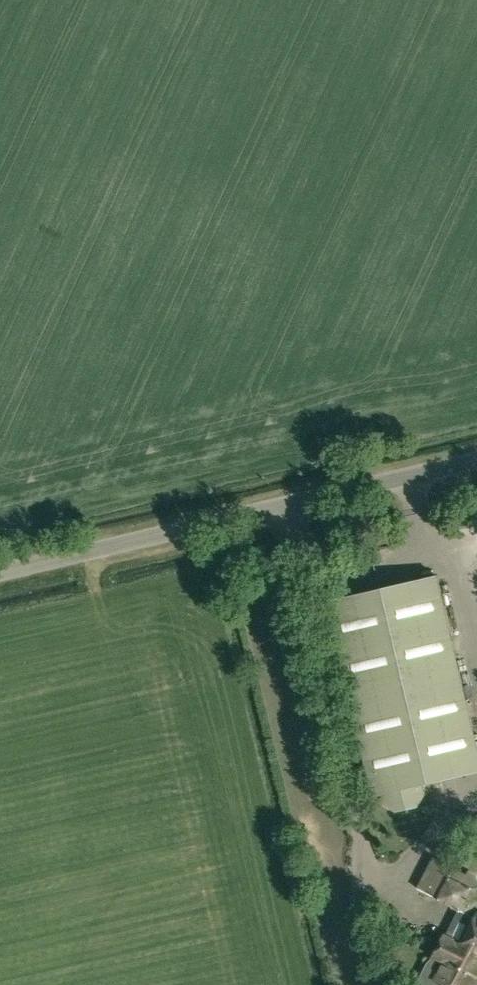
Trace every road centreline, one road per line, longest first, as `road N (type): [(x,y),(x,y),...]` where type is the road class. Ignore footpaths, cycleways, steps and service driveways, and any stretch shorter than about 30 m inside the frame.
road 1 (unclassified): [(0,575),(476,463)]

